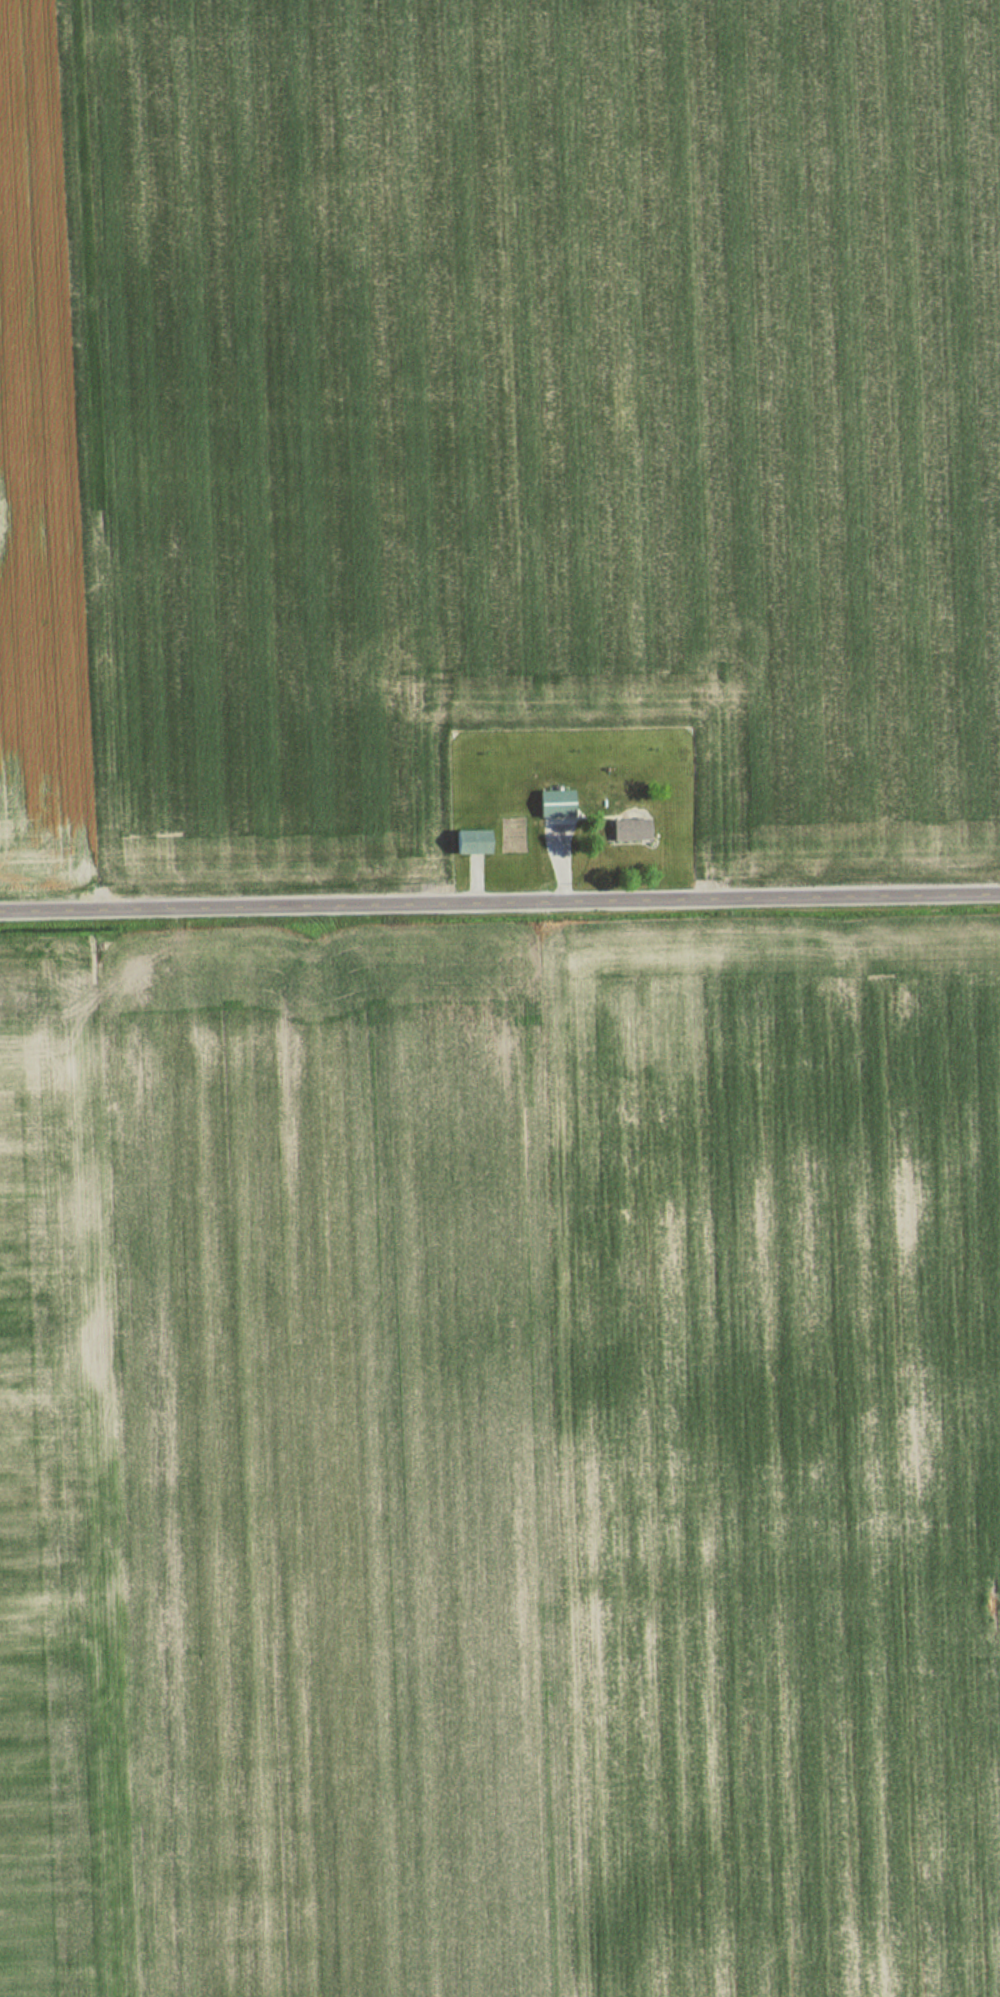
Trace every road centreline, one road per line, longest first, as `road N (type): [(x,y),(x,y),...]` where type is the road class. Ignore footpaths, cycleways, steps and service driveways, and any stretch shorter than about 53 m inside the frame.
road 1 (residential): [(0,910),(999,894)]

